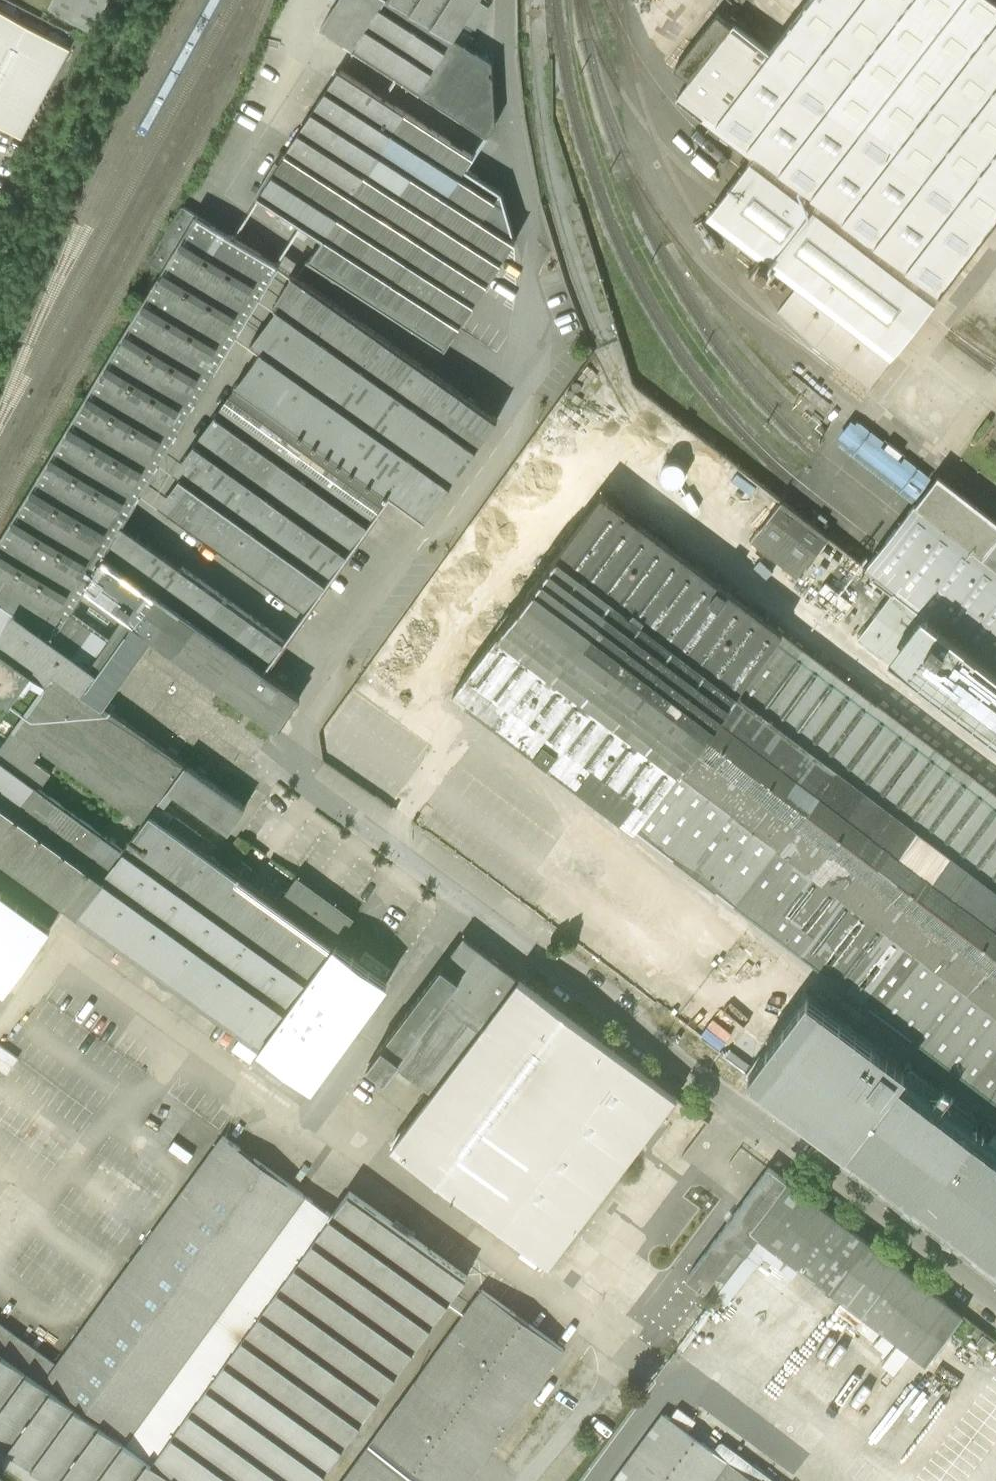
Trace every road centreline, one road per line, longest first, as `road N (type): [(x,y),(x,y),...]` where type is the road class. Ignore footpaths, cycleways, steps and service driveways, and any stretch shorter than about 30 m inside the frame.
road 1 (residential): [(995,1299),(543,957)]

